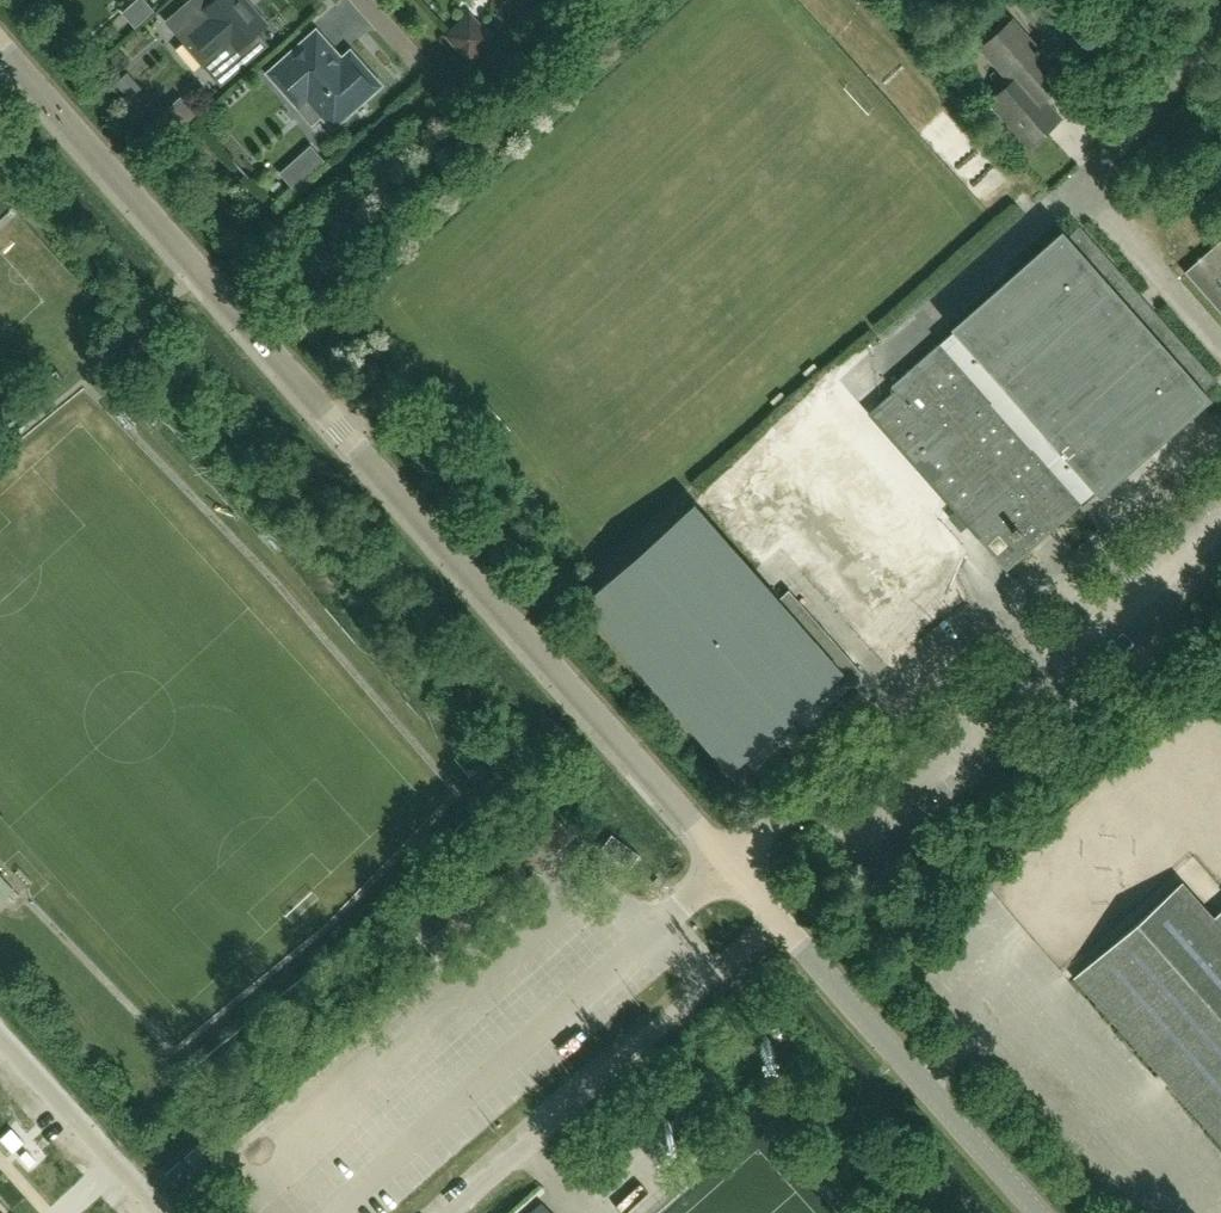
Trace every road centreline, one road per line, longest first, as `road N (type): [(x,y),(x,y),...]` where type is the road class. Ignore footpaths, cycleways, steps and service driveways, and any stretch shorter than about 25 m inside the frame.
road 1 (unclassified): [(726,866),(0,48)]
road 2 (unclassified): [(726,866),(663,923),(708,976),(446,1212)]
road 3 (unclassified): [(1037,1212),(726,866)]
road 4 (unclassified): [(0,1038),(160,1212)]

